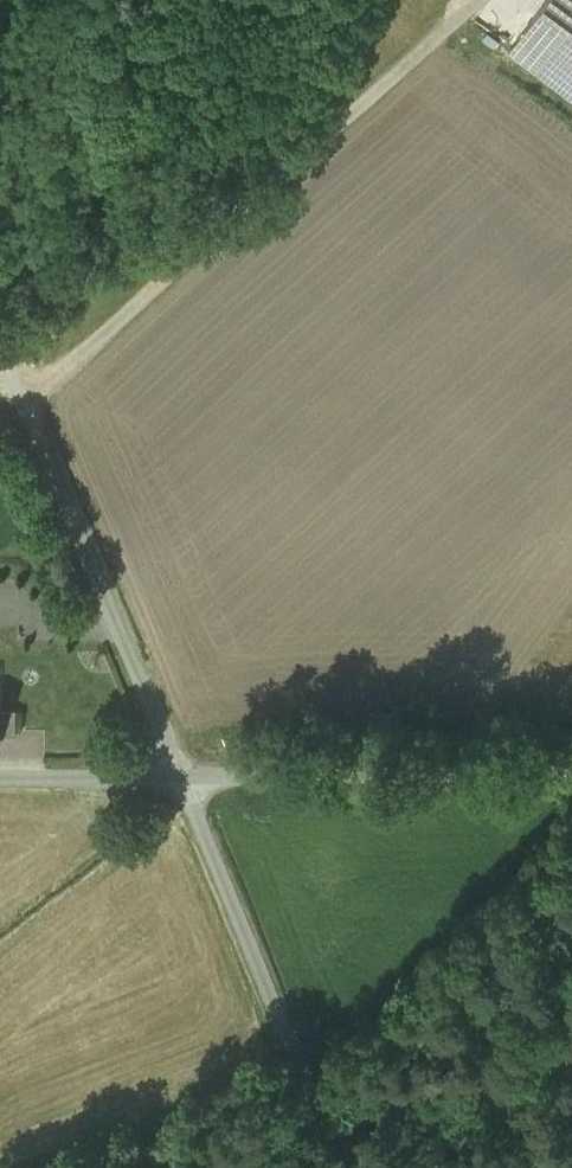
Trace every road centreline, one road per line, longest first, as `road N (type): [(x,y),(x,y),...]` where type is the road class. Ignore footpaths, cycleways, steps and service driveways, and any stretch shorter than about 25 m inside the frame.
road 1 (track): [(21,403),(93,351),(468,0)]
road 2 (unclassified): [(181,774),(0,352)]
road 3 (unclassified): [(342,1167),(181,774)]
road 4 (unclassified): [(181,774),(571,774)]
road 5 (unclassified): [(0,775),(181,774)]

